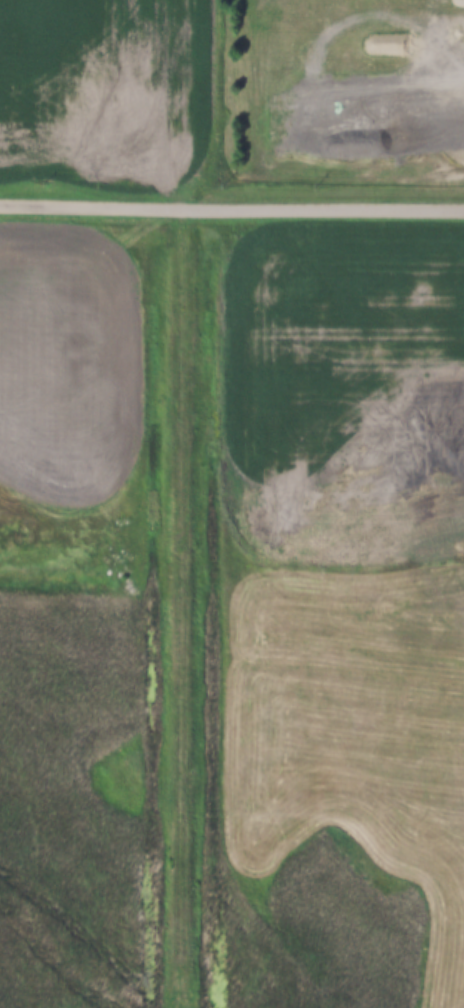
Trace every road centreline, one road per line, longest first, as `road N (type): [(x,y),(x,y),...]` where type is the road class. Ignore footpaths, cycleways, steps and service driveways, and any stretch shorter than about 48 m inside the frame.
road 1 (residential): [(0,205),(463,210)]

